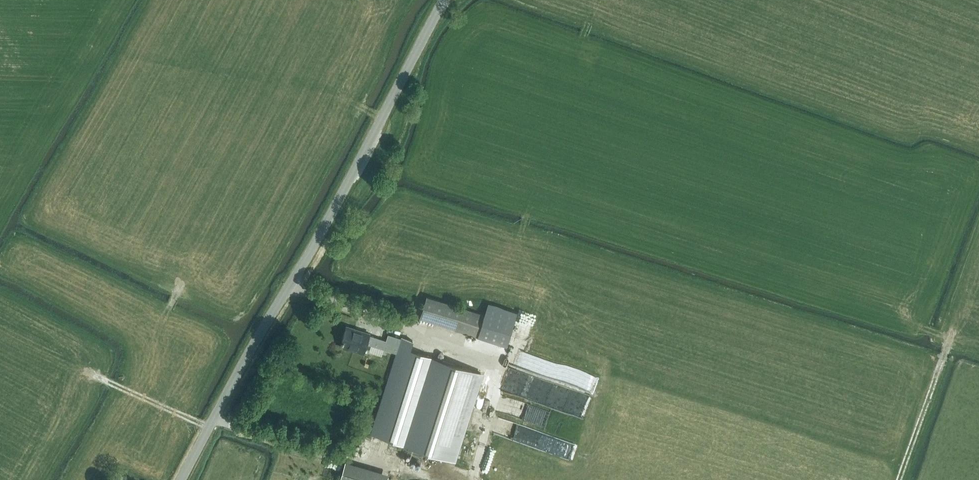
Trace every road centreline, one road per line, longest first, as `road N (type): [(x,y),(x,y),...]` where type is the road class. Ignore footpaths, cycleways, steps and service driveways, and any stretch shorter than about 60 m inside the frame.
road 1 (tertiary): [(181,479),(444,0)]

